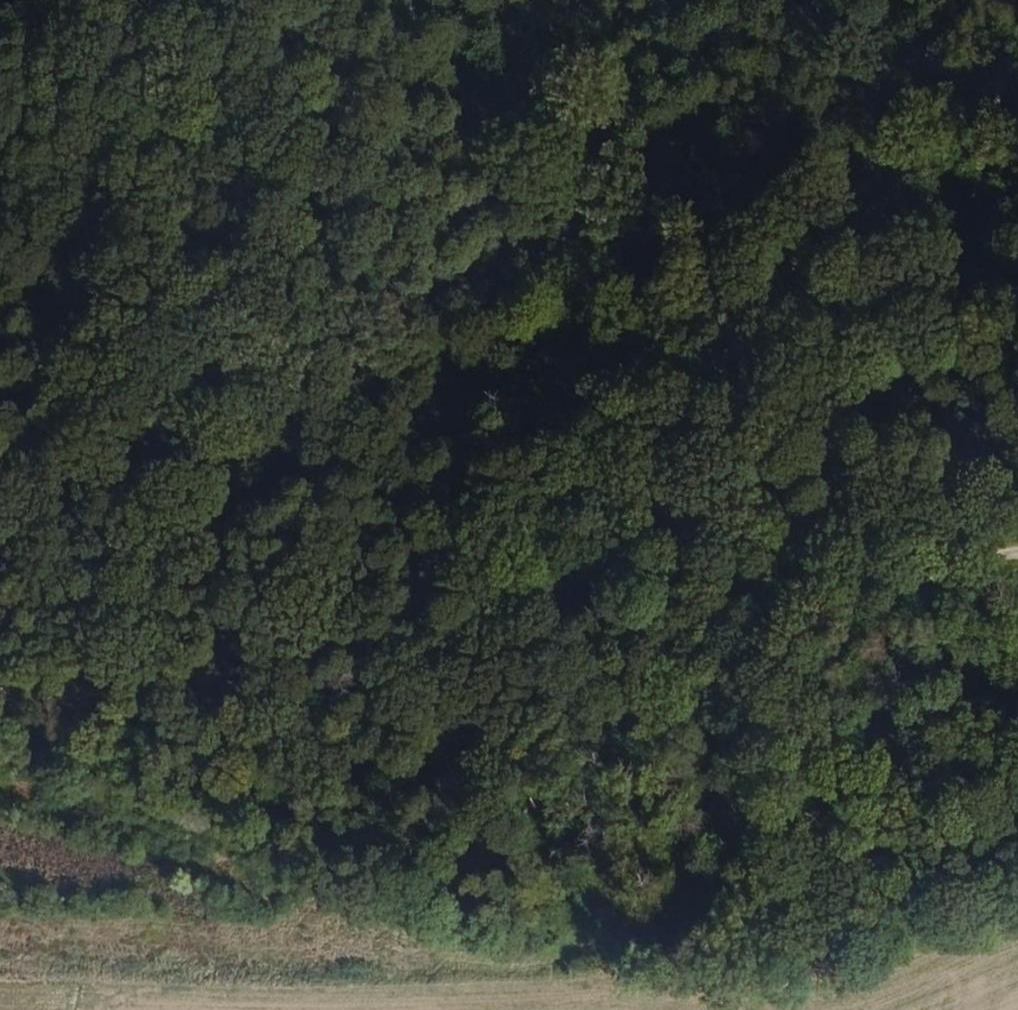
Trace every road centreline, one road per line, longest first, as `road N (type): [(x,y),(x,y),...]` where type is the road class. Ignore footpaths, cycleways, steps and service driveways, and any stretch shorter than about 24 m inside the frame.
road 1 (track): [(938,350),(926,364),(805,398),(695,504),(607,557),(548,572),(485,561),(401,514),(290,393),(248,374),(205,368),(0,385)]
road 2 (track): [(0,677),(63,696),(109,693),(1017,550)]
road 3 (track): [(1017,371),(537,241),(508,208),(404,0)]

